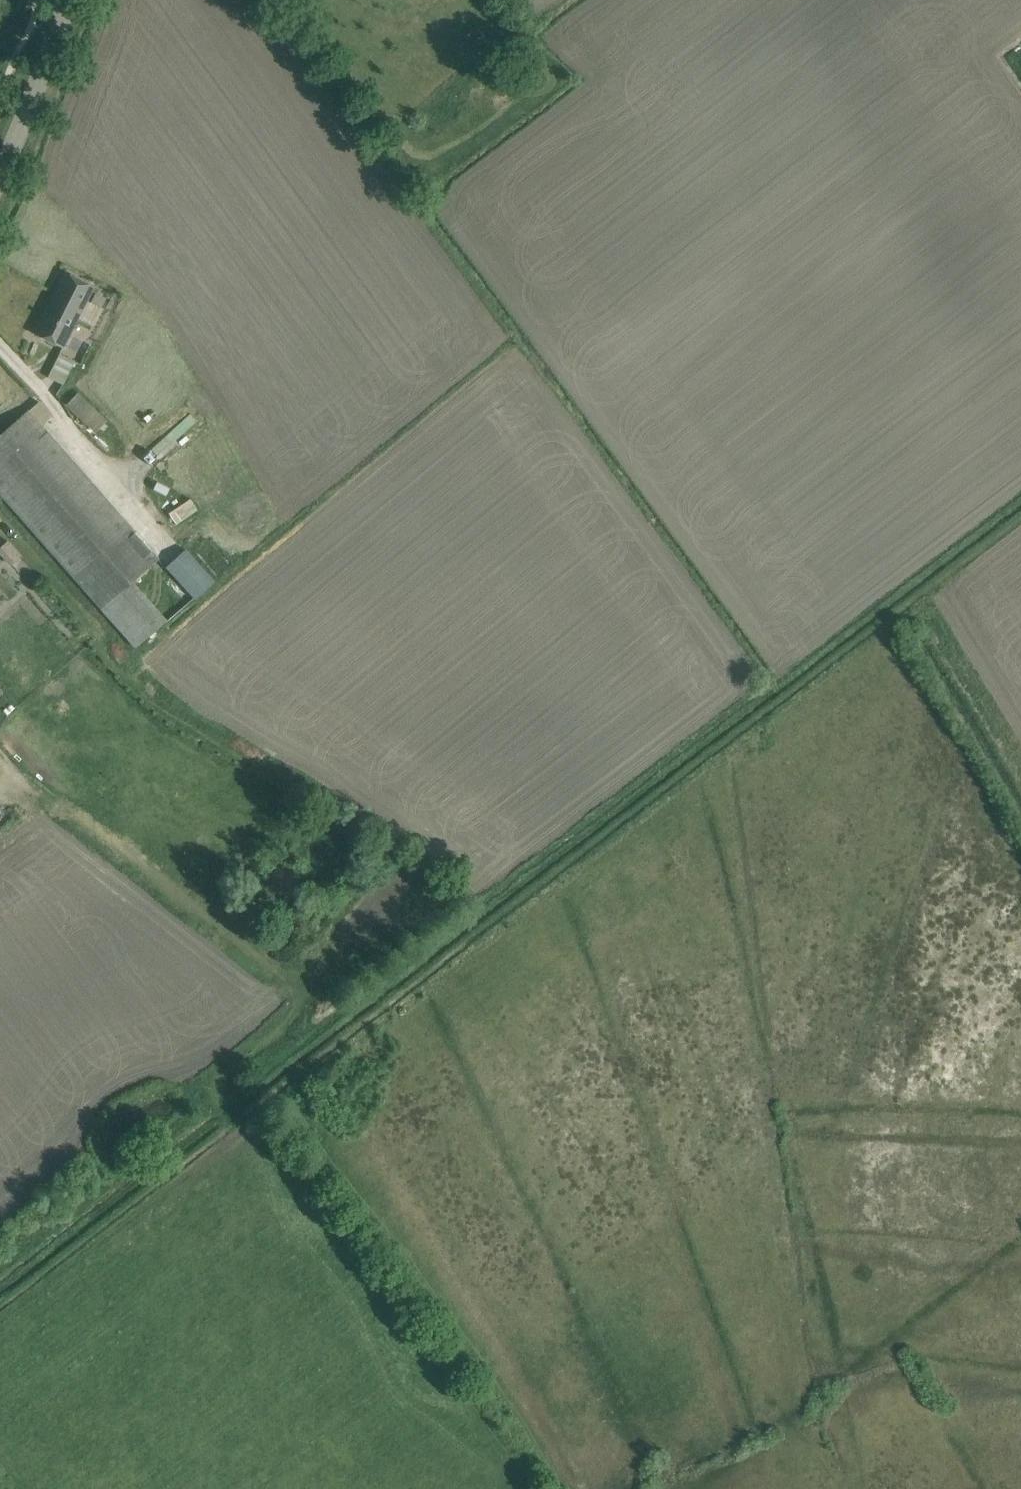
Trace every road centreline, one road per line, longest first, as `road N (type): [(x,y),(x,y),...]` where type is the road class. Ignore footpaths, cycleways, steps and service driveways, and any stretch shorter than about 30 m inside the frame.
road 1 (unclassified): [(0,173),(65,0)]

